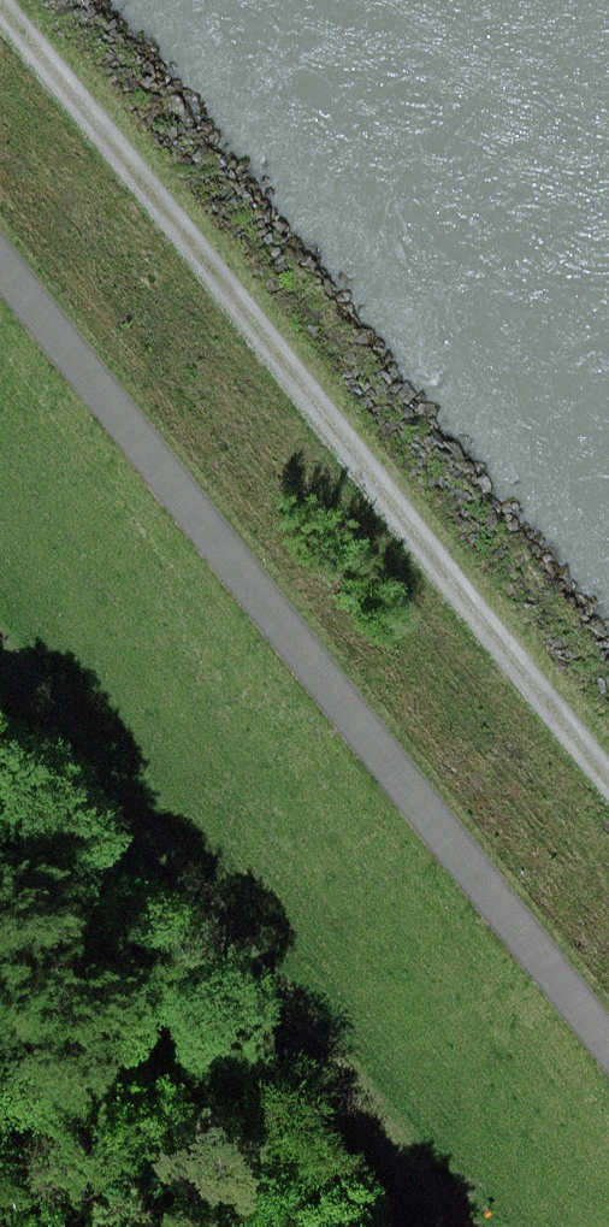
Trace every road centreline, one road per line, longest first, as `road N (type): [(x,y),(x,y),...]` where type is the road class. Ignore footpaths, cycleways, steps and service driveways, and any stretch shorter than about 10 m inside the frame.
road 1 (track): [(0,259),(608,1042)]
road 2 (track): [(3,0),(608,753)]

